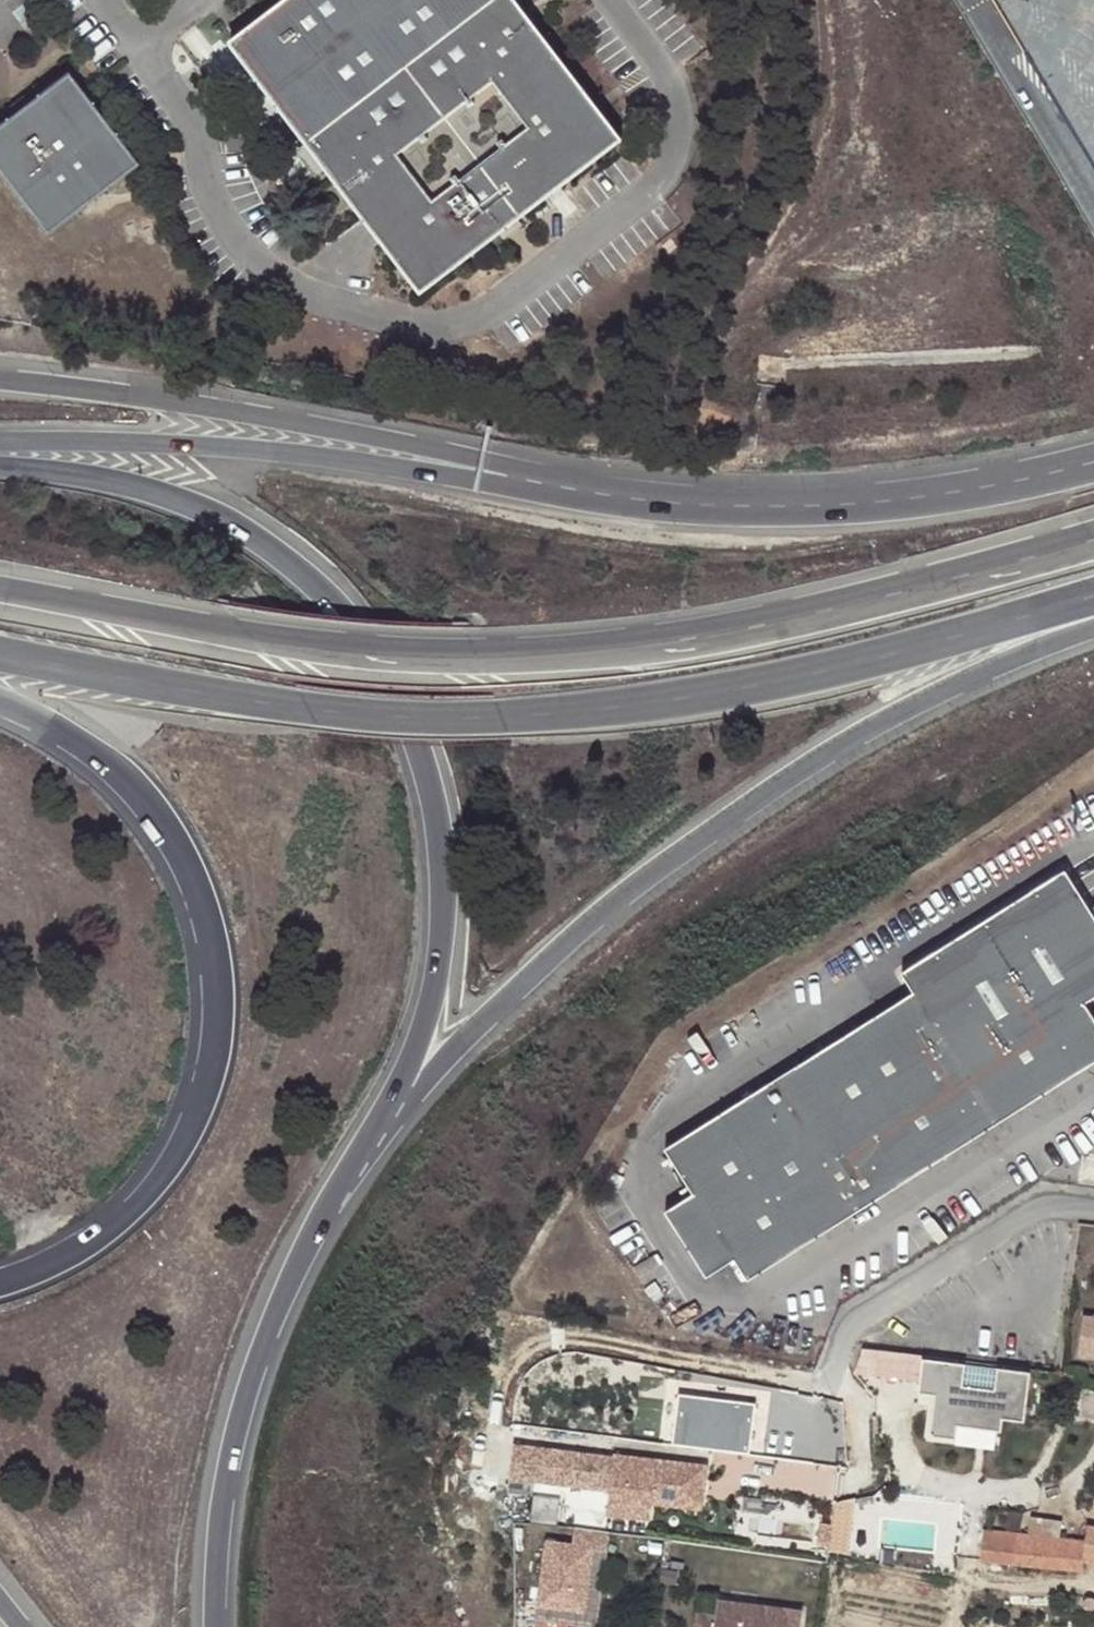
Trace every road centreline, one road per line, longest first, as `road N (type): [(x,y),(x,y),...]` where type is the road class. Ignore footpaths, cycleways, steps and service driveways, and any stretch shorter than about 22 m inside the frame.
road 1 (trunk): [(0,653),(305,709),(507,719),(771,683),(1093,600)]
road 2 (trunk): [(1093,541),(698,637),(486,655),(350,649),(0,592)]
road 3 (trunk): [(329,1208),(413,1051),(431,980),(438,869),(415,742),(346,615),(234,522),(178,497),(0,467)]
road 4 (trunk): [(329,1208),(460,1044),(656,867),(850,738),(965,681),(1093,631)]
road 5 (trunk): [(837,507),(604,480),(241,414),(0,381)]
road 6 (trunk): [(837,507),(652,510),(238,451),(0,439)]
road 7 (trunk): [(0,703),(77,741),(157,815),(194,881),(218,995),(208,1081),(161,1173),(108,1228),(66,1257),(0,1282)]
road 8 (trunk): [(215,1626),(221,1513),(243,1409),(292,1276),(329,1208)]
road 9 (residential): [(1093,1207),(1061,1202),(1030,1211),(865,1311),(848,1326),(831,1378)]
road 10 (trunk): [(1093,463),(963,492),(837,507)]

